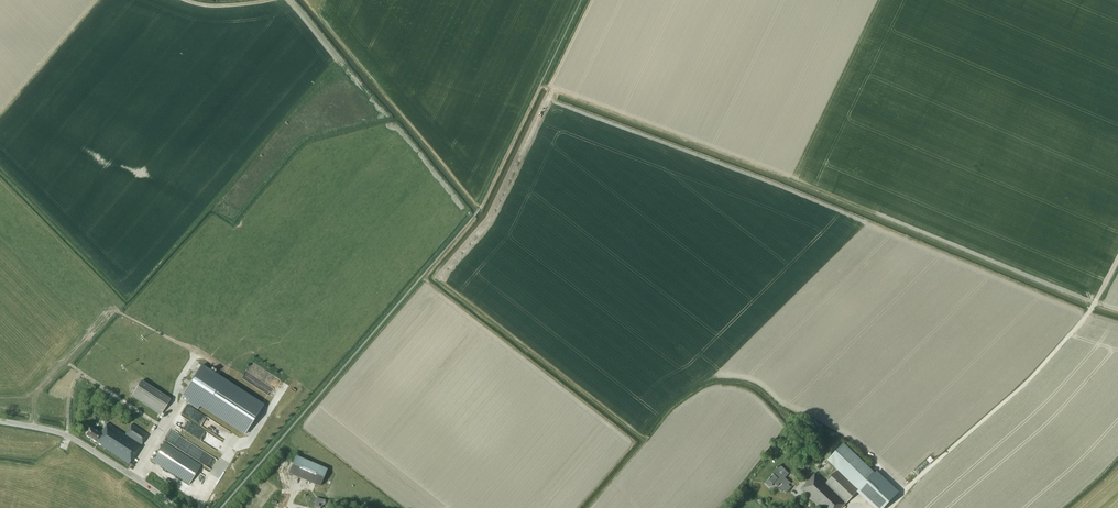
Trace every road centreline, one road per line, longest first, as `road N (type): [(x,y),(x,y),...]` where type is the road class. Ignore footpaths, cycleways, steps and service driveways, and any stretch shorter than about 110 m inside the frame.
road 1 (track): [(888,507),(1020,389),(1088,314)]
road 2 (tertiary): [(174,507),(65,434),(0,421)]

